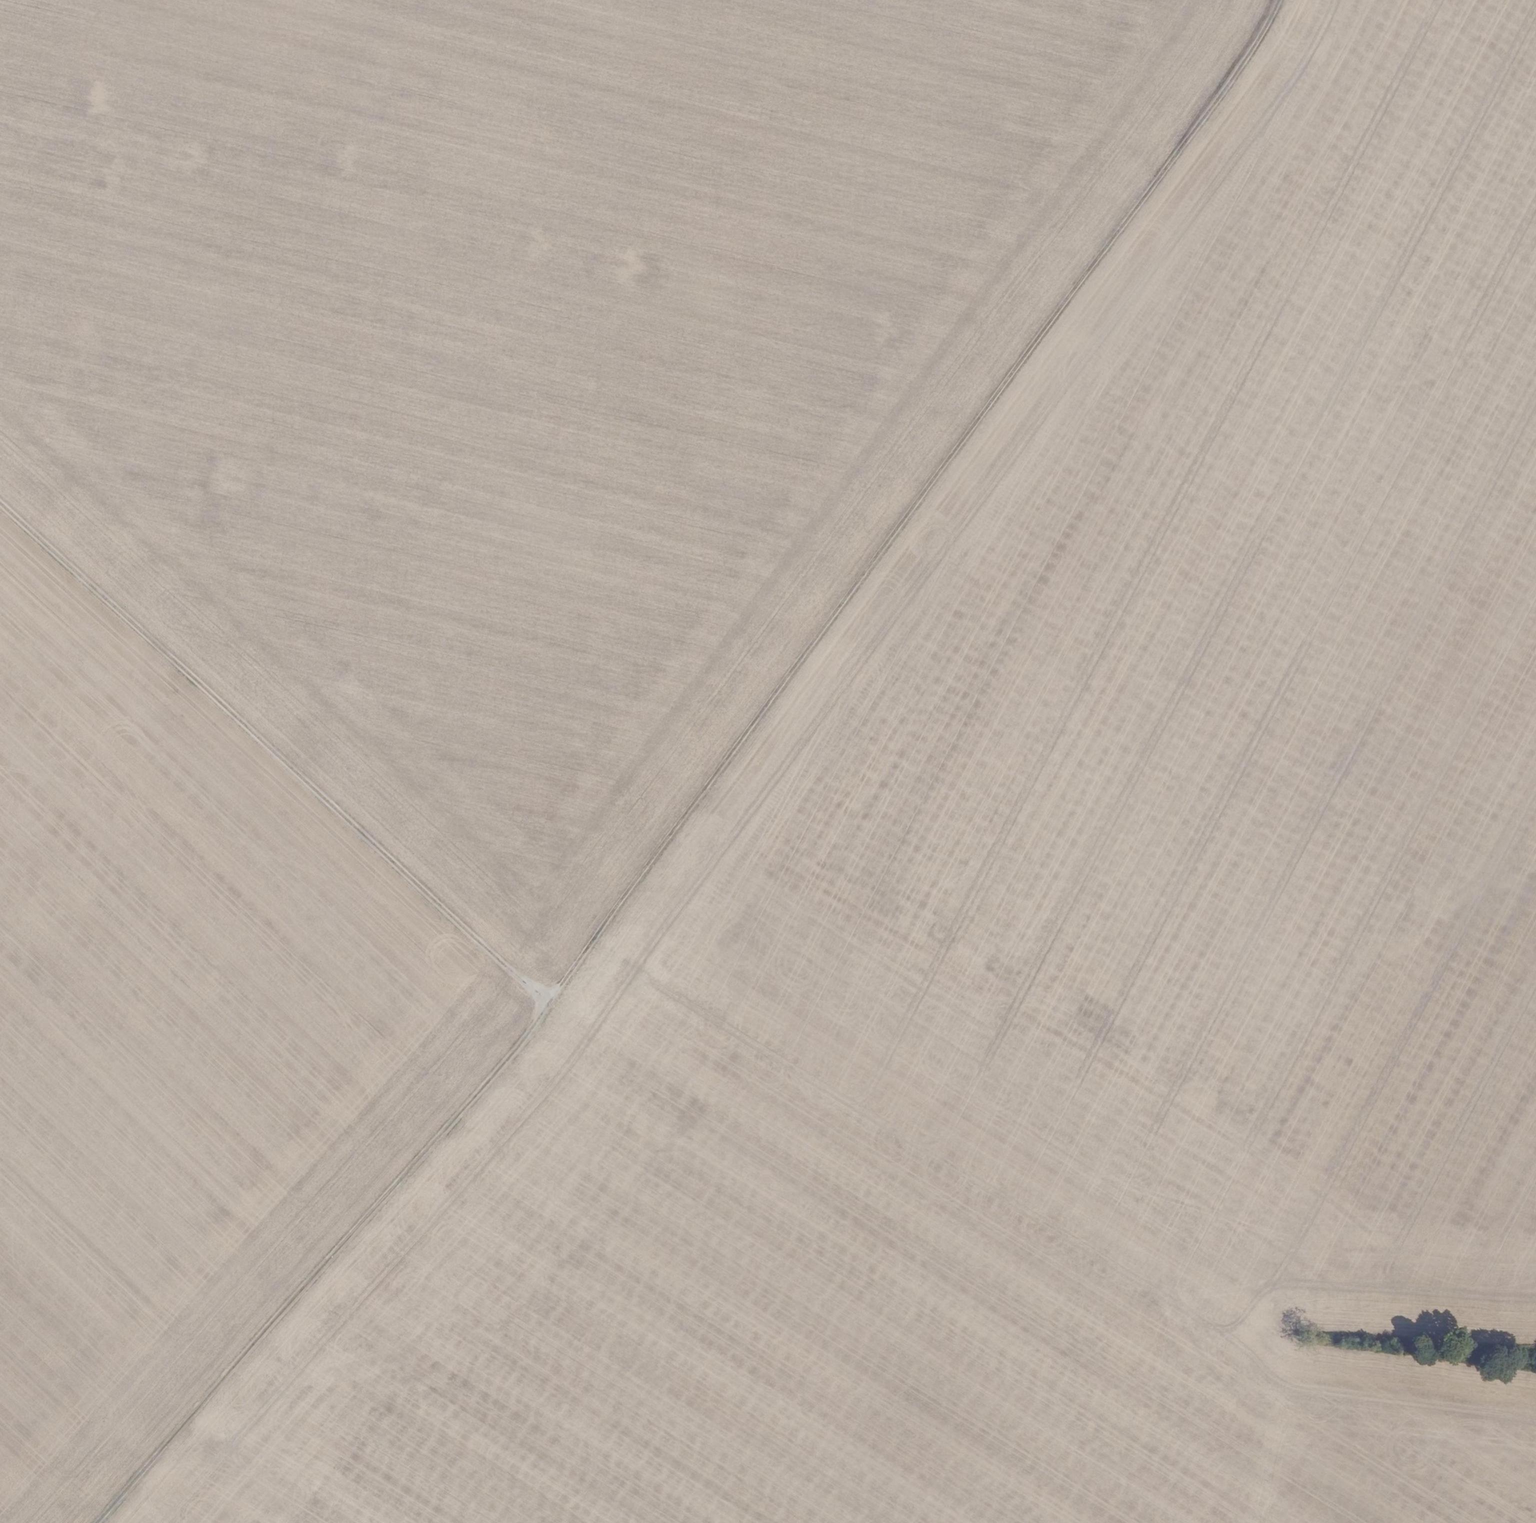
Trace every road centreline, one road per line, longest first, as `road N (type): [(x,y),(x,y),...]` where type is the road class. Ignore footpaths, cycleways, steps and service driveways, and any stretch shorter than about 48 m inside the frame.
road 1 (track): [(1281,0),(1260,41),(931,506),(555,1013)]
road 2 (track): [(555,1013),(0,502)]
road 3 (track): [(555,1013),(111,1522)]

